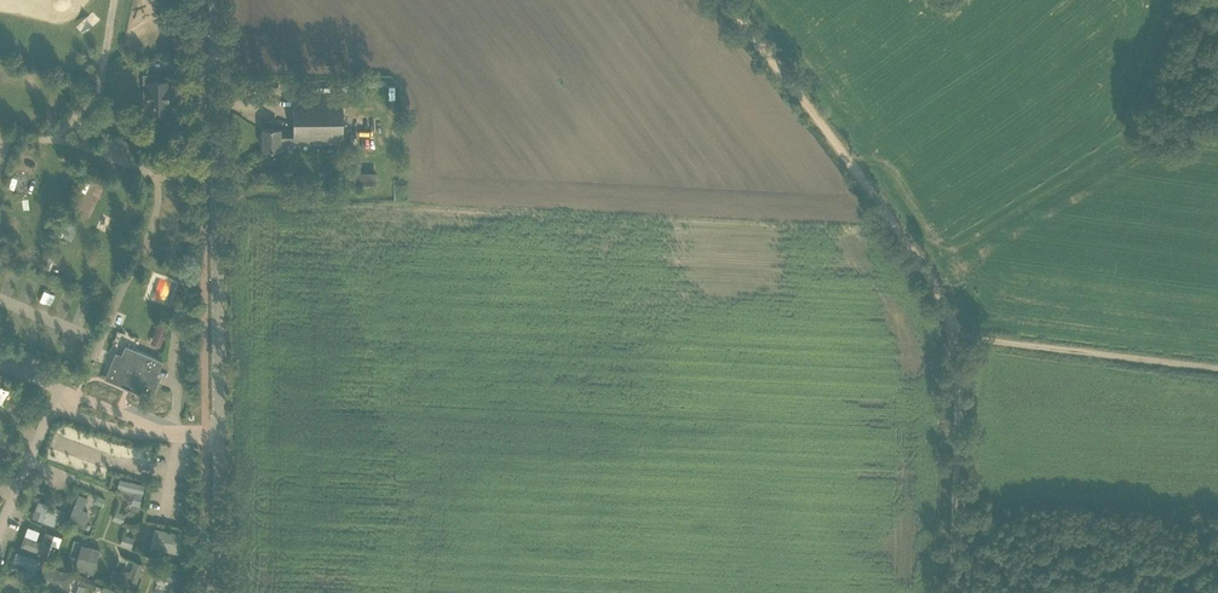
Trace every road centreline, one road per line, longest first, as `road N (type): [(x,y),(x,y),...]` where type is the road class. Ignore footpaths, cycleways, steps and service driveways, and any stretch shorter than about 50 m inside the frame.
road 1 (tertiary): [(211,592),(216,0)]
road 2 (track): [(724,0),(902,232),(956,336)]
road 3 (track): [(956,336),(1217,368)]
road 4 (track): [(956,336),(950,592)]

